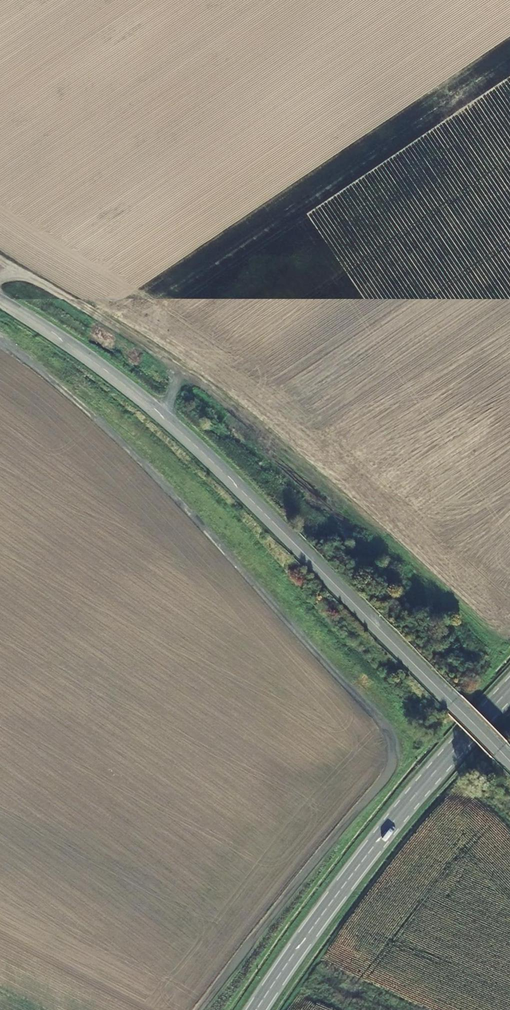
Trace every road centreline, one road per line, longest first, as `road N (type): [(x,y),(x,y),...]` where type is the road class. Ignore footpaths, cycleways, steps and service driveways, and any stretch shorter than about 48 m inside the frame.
road 1 (track): [(203,1009),(394,768),(395,741),(170,493),(0,337)]
road 2 (unclassified): [(0,301),(99,366),(189,440),(509,763)]
road 3 (primary): [(509,688),(379,839),(256,1009)]
road 4 (track): [(3,269),(183,375),(161,415)]

